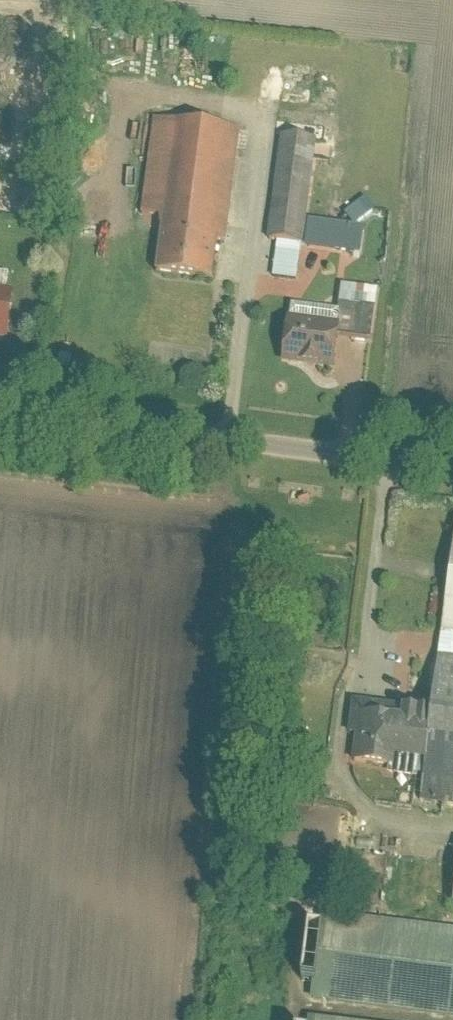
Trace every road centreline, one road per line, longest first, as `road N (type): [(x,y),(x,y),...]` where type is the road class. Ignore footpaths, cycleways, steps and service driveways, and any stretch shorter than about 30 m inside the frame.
road 1 (residential): [(452,478),(0,420)]

